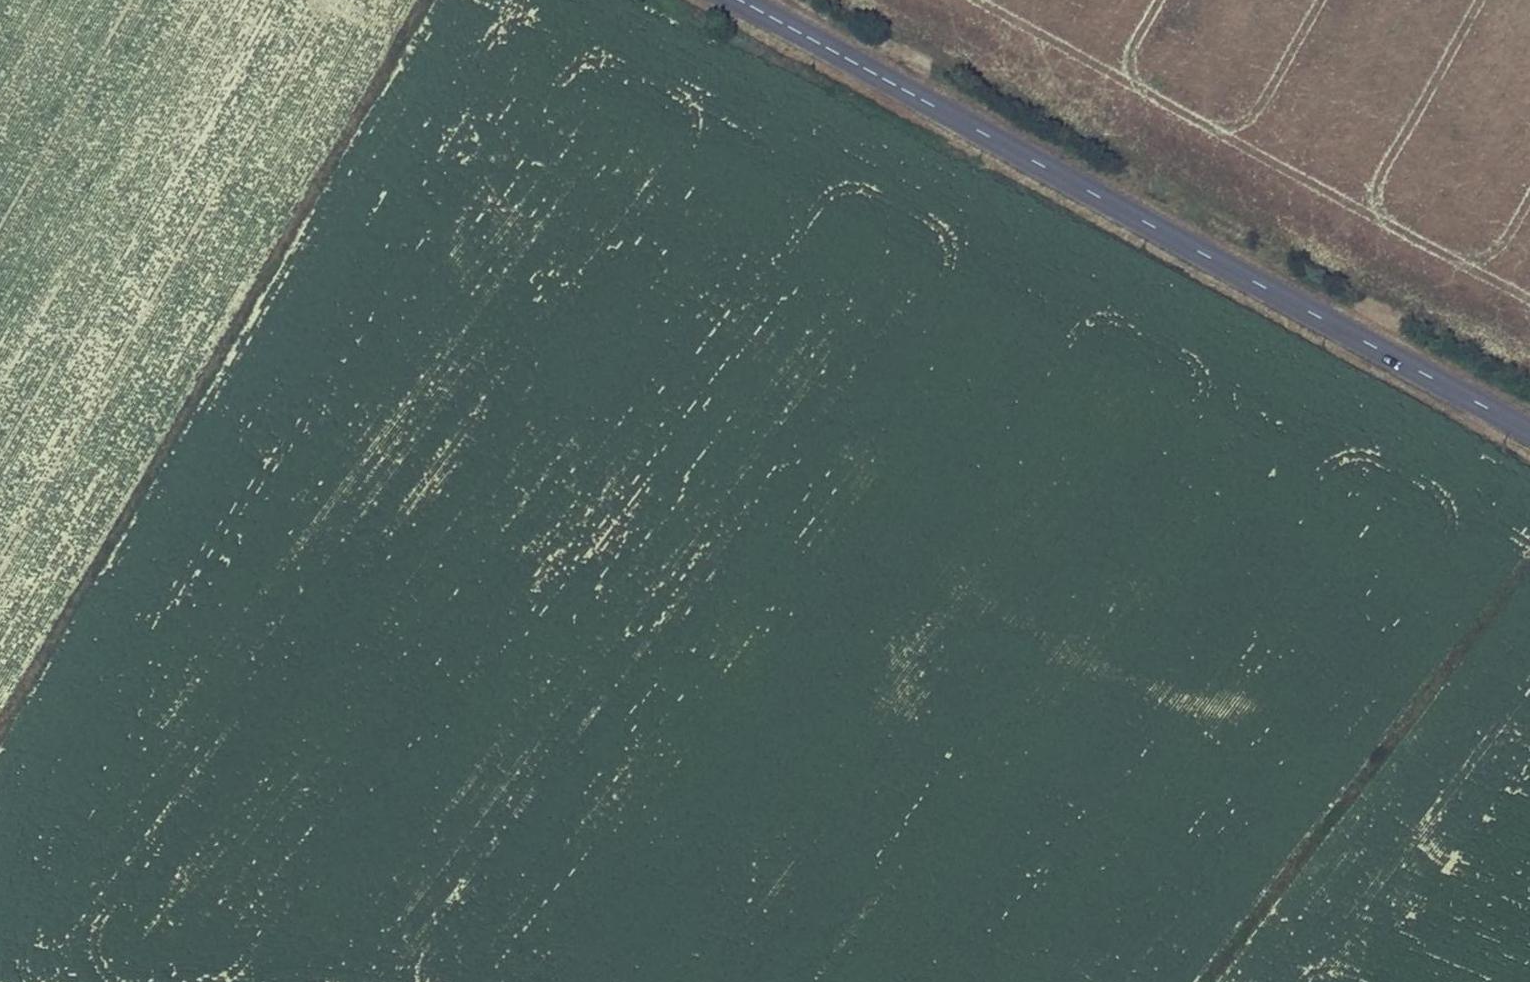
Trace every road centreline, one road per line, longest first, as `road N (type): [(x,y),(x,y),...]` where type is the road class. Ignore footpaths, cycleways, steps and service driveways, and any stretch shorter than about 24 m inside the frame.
road 1 (tertiary): [(747,0),(1529,426)]

